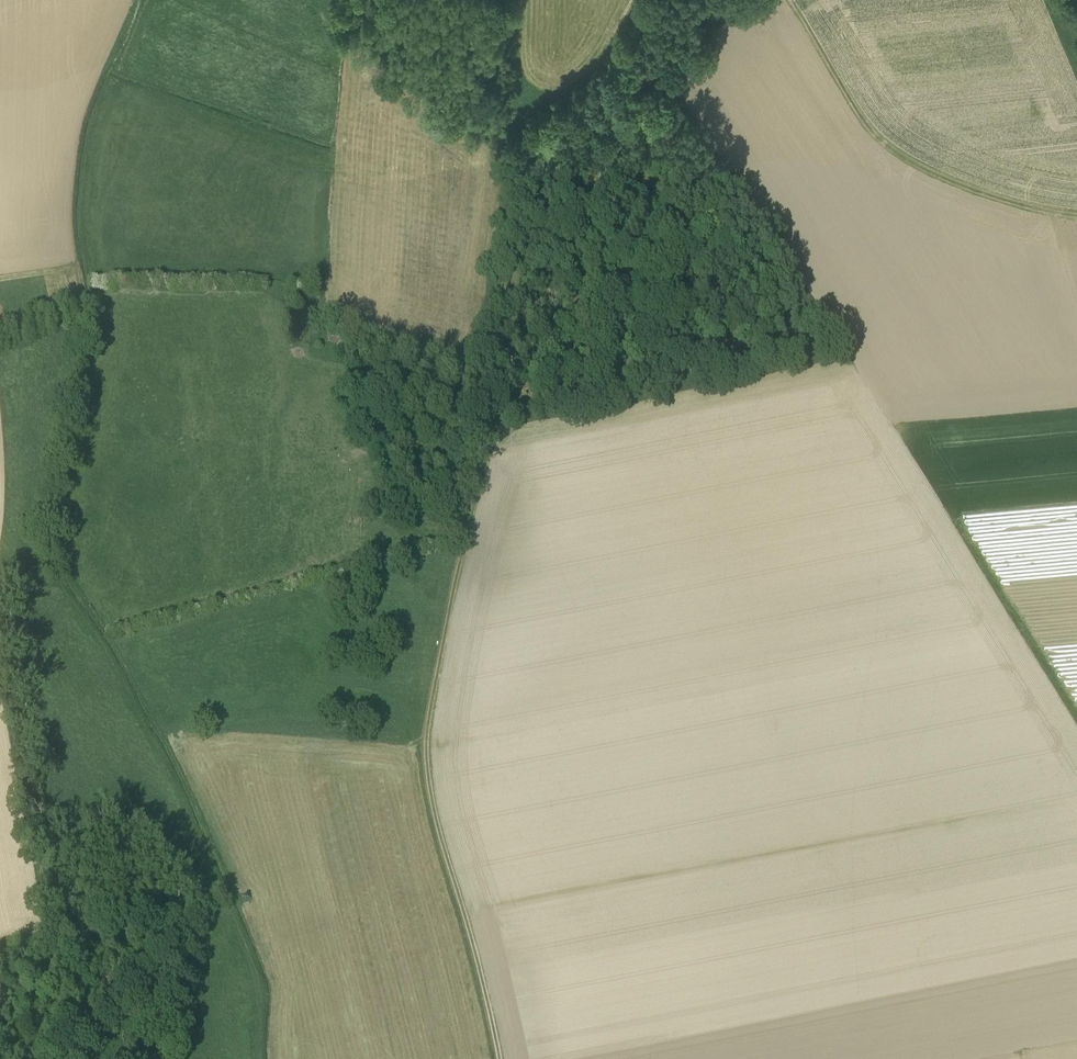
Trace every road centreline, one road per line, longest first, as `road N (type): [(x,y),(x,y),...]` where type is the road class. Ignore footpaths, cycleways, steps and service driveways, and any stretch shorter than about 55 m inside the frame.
road 1 (track): [(689,0),(517,171),(526,220),(503,383),(464,546),(430,760),(437,826),(497,1058)]
road 2 (track): [(1076,208),(989,205),(921,177),(865,130),(791,0)]

